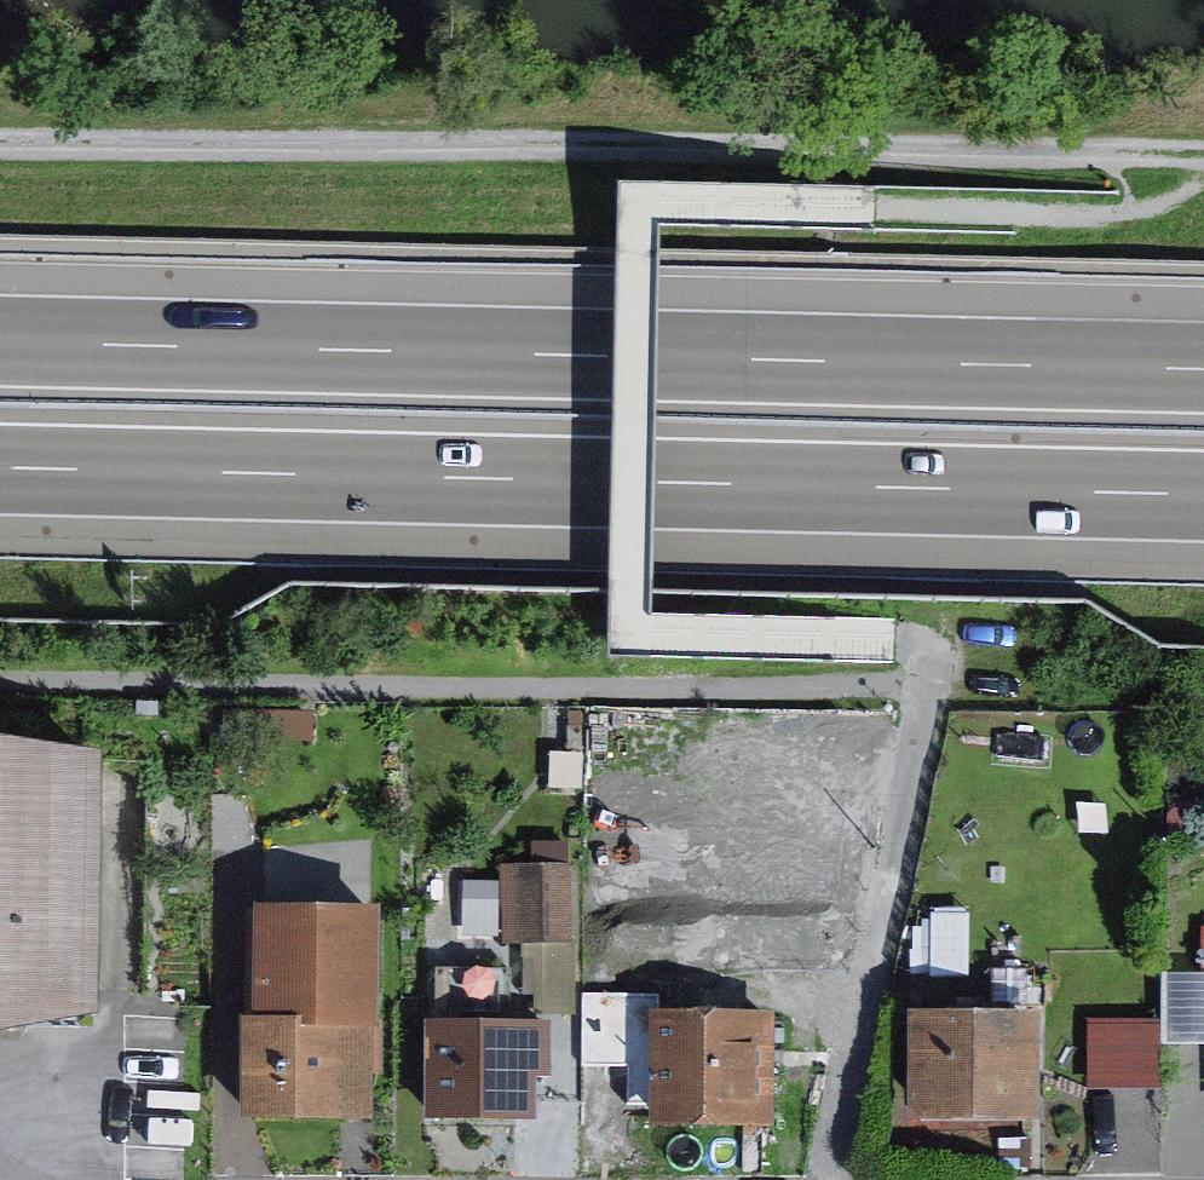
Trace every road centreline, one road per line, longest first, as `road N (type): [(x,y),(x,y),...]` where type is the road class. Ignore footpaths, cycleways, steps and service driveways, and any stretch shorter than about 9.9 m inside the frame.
road 1 (motorway): [(1203,361),(0,334)]
road 2 (motorway): [(0,464),(1203,491)]
road 3 (track): [(0,137),(1203,149)]

